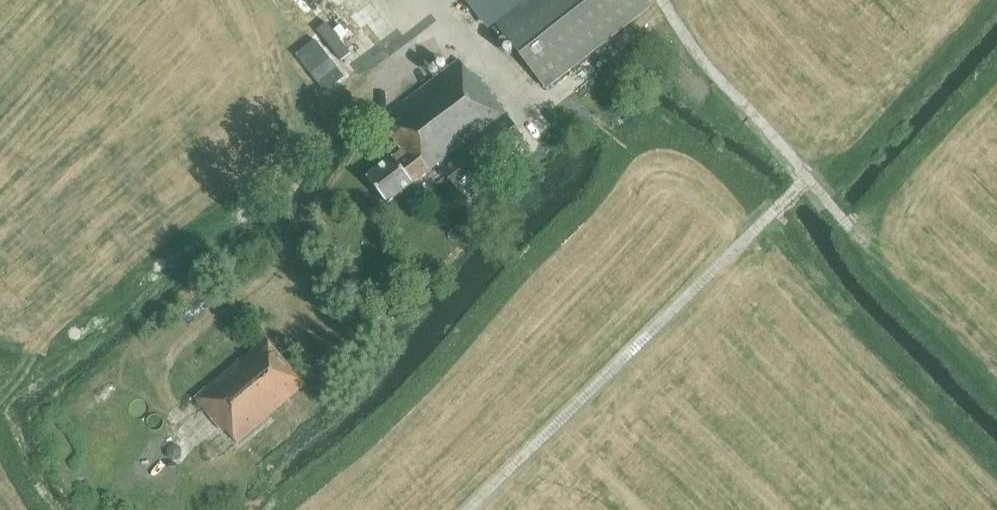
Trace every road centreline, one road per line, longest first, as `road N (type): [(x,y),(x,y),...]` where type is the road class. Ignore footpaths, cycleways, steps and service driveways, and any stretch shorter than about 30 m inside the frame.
road 1 (track): [(809,177),(467,509)]
road 2 (track): [(853,229),(704,61),(663,0)]

